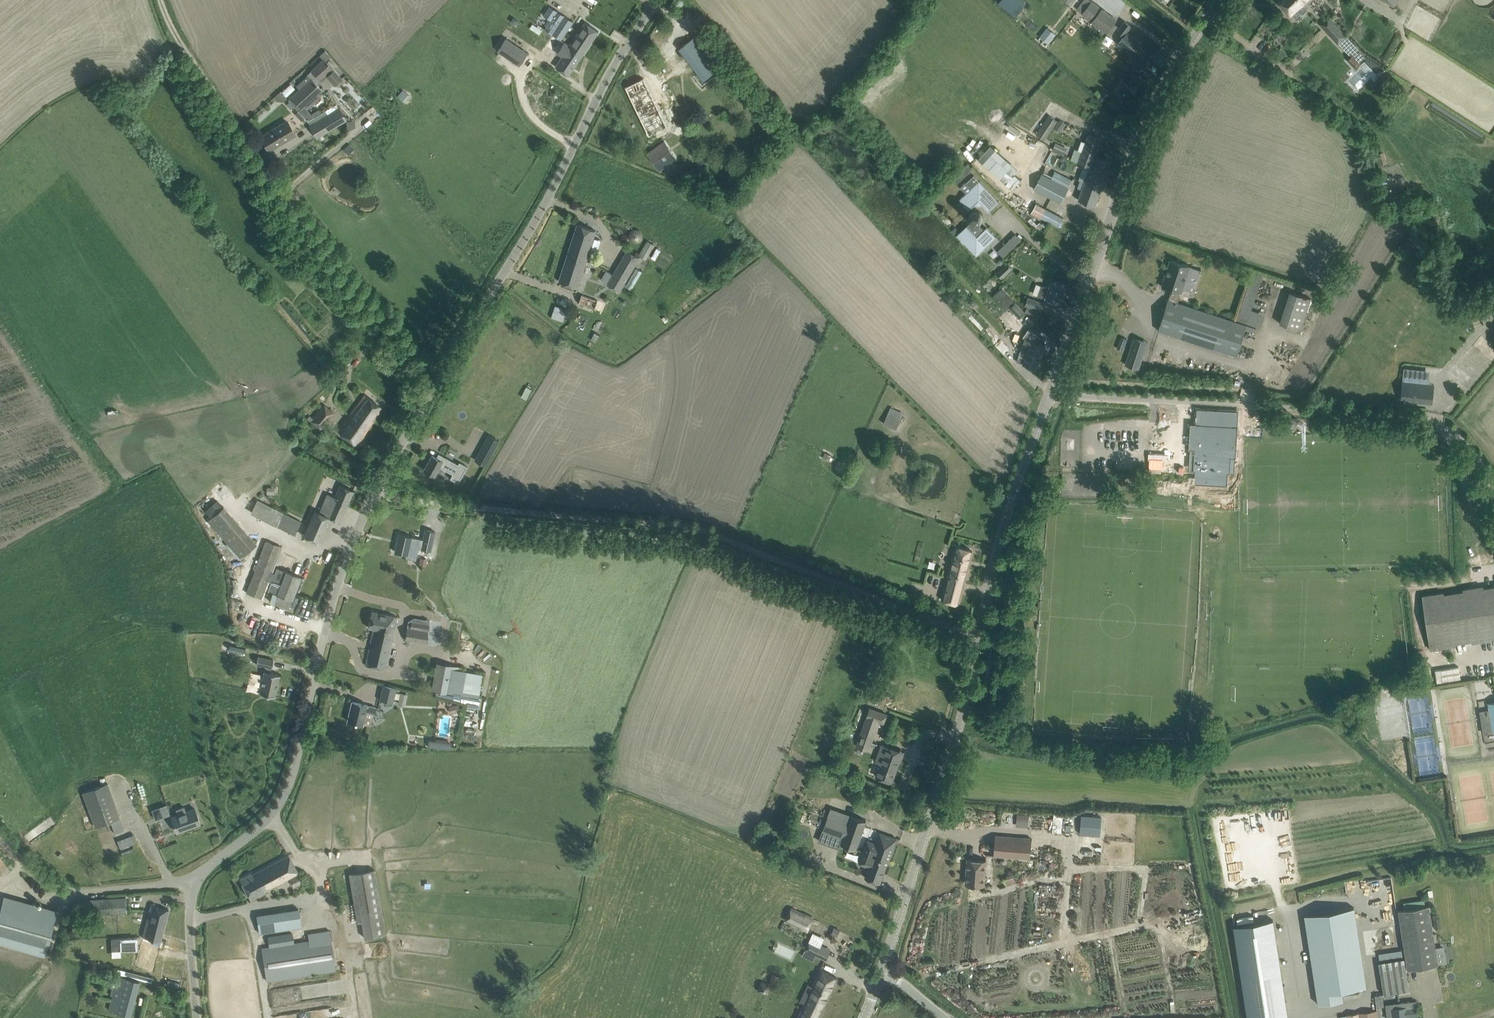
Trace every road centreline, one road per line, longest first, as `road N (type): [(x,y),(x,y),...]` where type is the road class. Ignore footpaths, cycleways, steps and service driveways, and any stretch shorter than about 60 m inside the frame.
road 1 (track): [(979,640),(687,526),(373,497)]
road 2 (tertiary): [(882,974),(960,729),(1005,519),(1053,393)]
road 3 (unclassified): [(193,881),(279,804),(357,534),(436,381)]
road 4 (unclassified): [(1493,480),(1463,439),(1427,423),(1053,393)]
road 5 (unclassified): [(436,381),(658,0)]
road 6 (tertiary): [(1053,393),(1154,103),(1221,0)]
road 7 (unclassified): [(436,381),(255,164)]
road 8 (unclassified): [(193,881),(72,892),(36,876),(0,837)]
road 9 (track): [(255,164),(166,0)]
road 10 (unclassified): [(198,1017),(193,881)]

